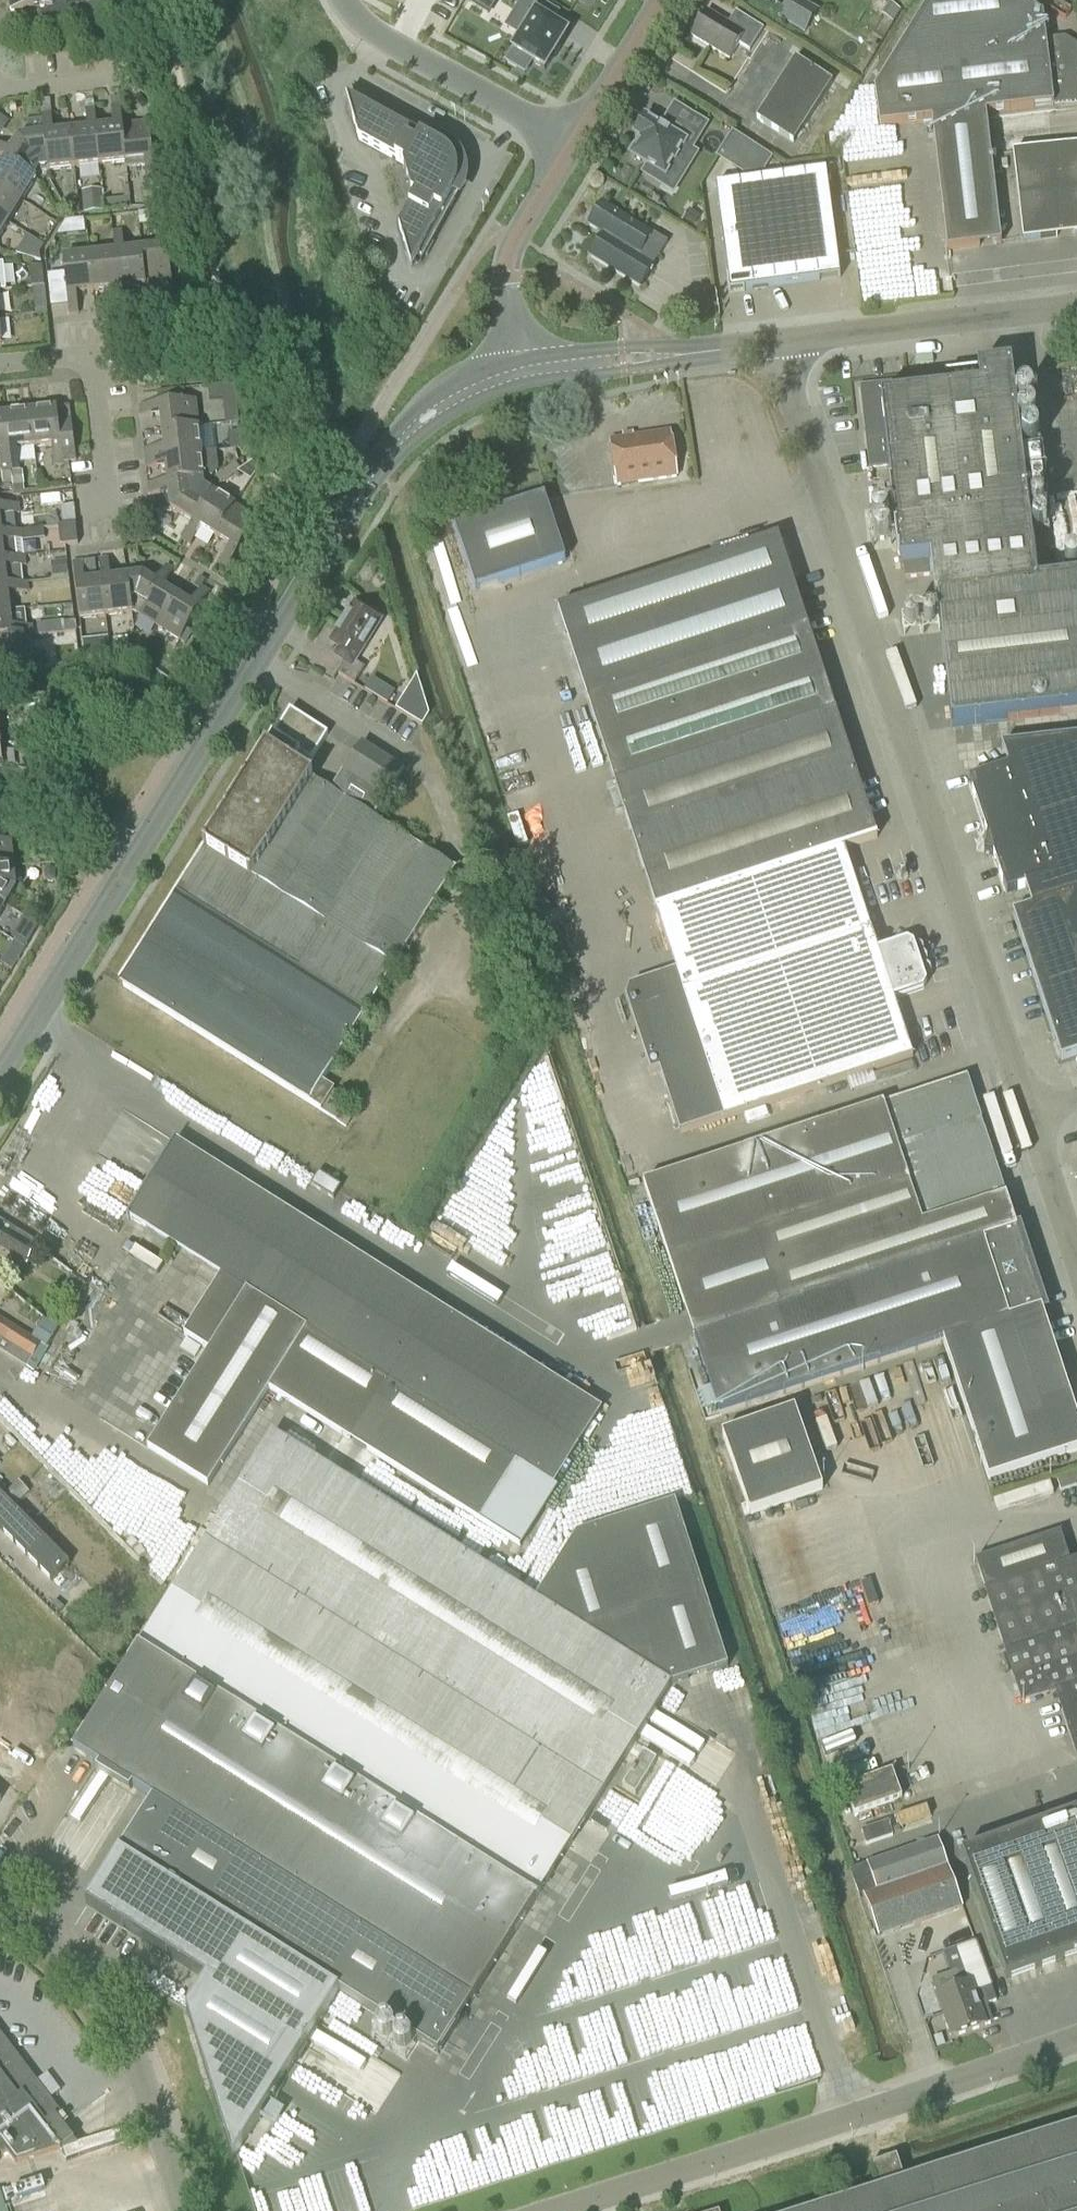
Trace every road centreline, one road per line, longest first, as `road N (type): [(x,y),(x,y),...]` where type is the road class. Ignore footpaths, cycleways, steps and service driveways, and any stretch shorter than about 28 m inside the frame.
road 1 (unclassified): [(1030,1115),(780,343)]
road 2 (tertiary): [(0,1076),(380,465)]
road 3 (unclassified): [(554,2210),(1076,2039)]
road 4 (unclassified): [(186,2210),(115,2019),(79,1970),(0,1908)]
road 5 (tertiary): [(780,343),(1076,308)]
road 6 (unclassified): [(343,0),(388,42),(575,144)]
road 7 (tertiary): [(516,361),(505,265),(575,144)]
road 8 (residential): [(106,502),(94,376),(78,359),(0,366)]
road 9 (tertiary): [(516,361),(434,392),(399,425),(380,465)]
road 10 (tertiary): [(575,144),(662,0)]
road 11 (tertiary): [(380,465),(459,410),(522,385)]
road 12 (tertiary): [(677,355),(656,346),(516,361)]
road 13 (tertiary): [(522,385),(659,368),(677,355)]
road 14 (unclassified): [(1076,1263),(1030,1115)]
road 15 (residential): [(0,91),(135,76)]

